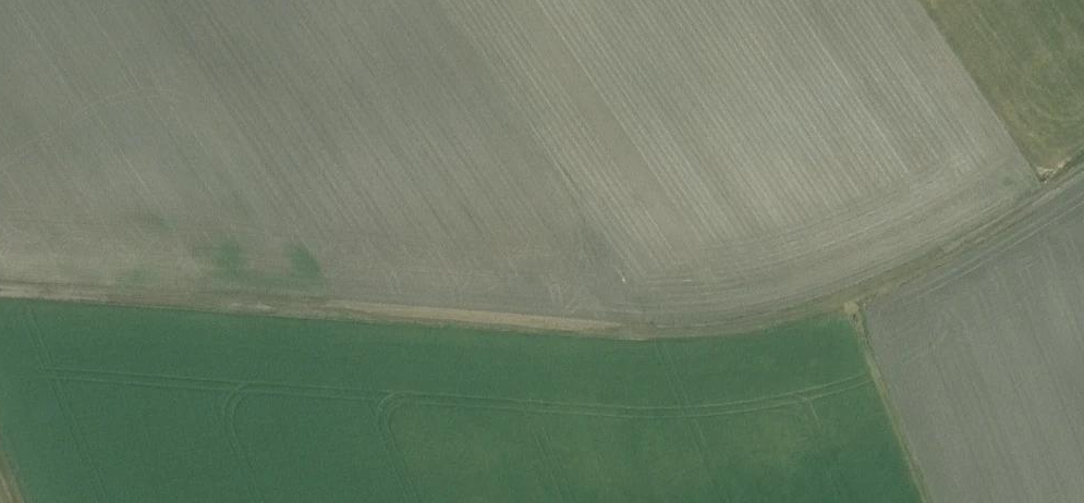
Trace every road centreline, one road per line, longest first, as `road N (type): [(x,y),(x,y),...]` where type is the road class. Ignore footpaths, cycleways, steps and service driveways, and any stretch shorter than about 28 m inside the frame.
road 1 (track): [(815,315),(753,328),(642,331),(194,300)]
road 2 (track): [(1083,166),(944,262),(815,315)]
road 3 (unclassified): [(0,291),(194,300)]

